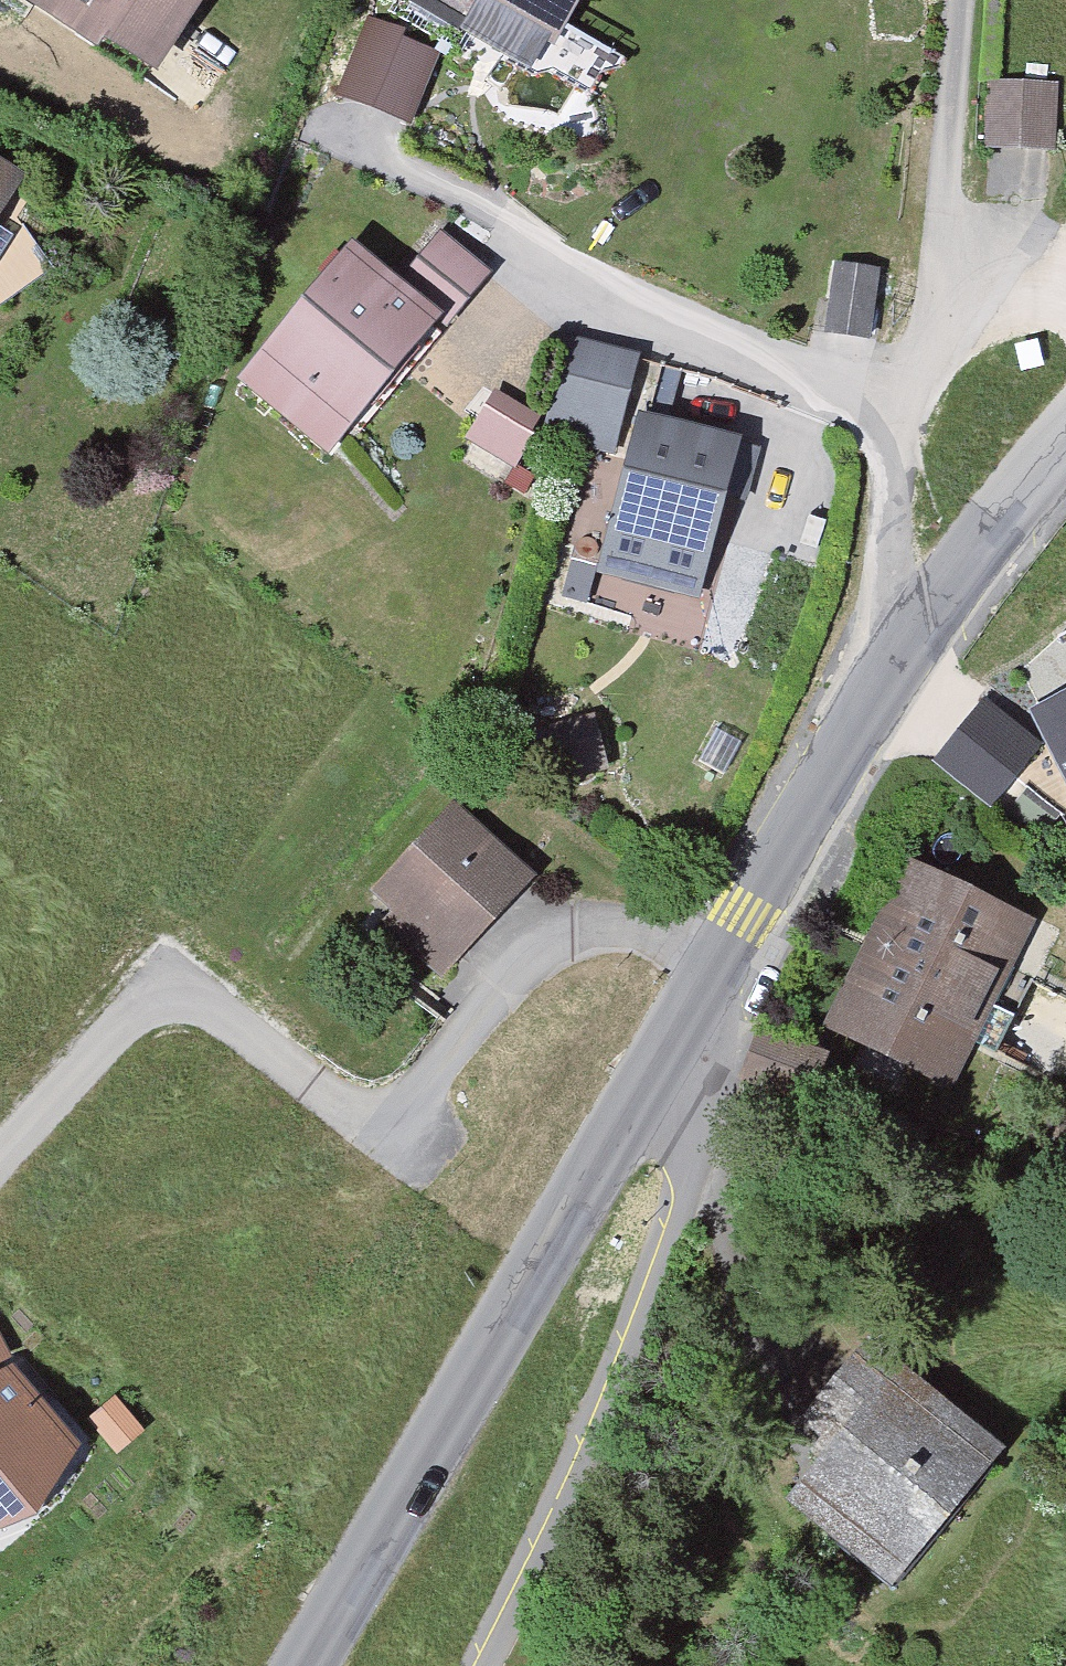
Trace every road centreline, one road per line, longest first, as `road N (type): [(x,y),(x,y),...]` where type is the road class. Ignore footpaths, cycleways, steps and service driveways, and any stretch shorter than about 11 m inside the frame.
road 1 (residential): [(0,1161),(164,975),(381,1145),(472,1010),(521,954),(561,935),(641,930),(718,959)]
road 2 (tertiary): [(307,1665),(653,1071)]
road 3 (residential): [(484,1665),(706,1174),(653,1071)]
road 4 (residential): [(320,134),(484,206),(589,278),(901,418)]
road 5 (tertiary): [(718,959),(910,648)]
road 6 (residential): [(959,0),(944,333)]
road 7 (tertiary): [(910,648),(987,535),(1065,449)]
road 8 (residential): [(901,418),(890,537),(910,648)]
road 9 (residential): [(1065,283),(1016,278),(985,287),(944,333)]
road 10 (tertiary): [(653,1071),(718,959)]

